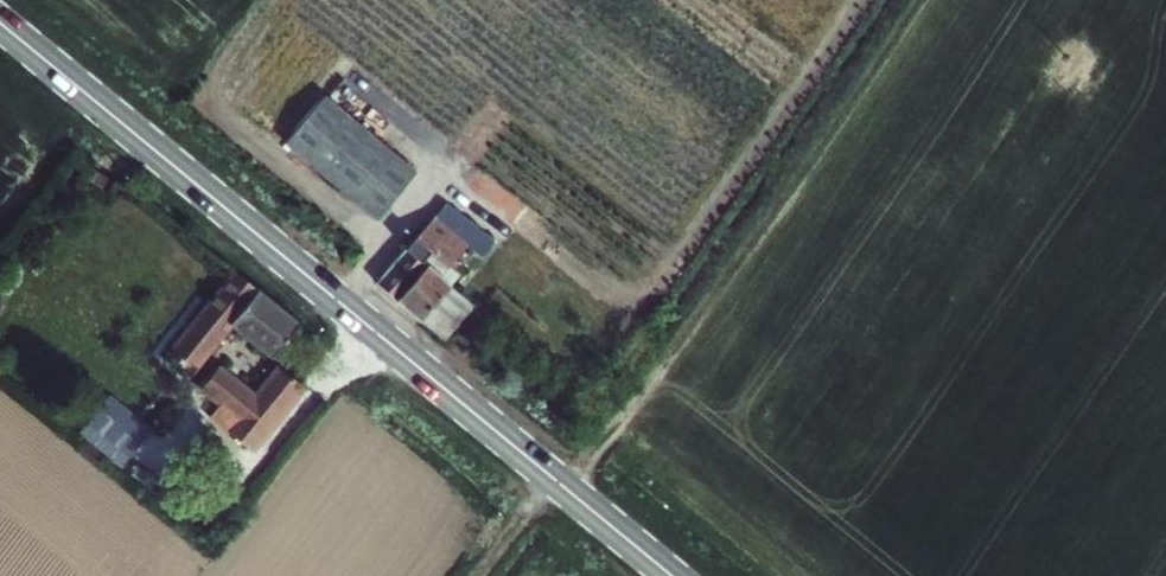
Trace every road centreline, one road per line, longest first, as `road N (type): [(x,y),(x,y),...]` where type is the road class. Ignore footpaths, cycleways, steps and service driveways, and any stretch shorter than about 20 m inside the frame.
road 1 (tertiary): [(673,575),(0,22)]
road 2 (track): [(492,575),(698,322),(783,202)]

